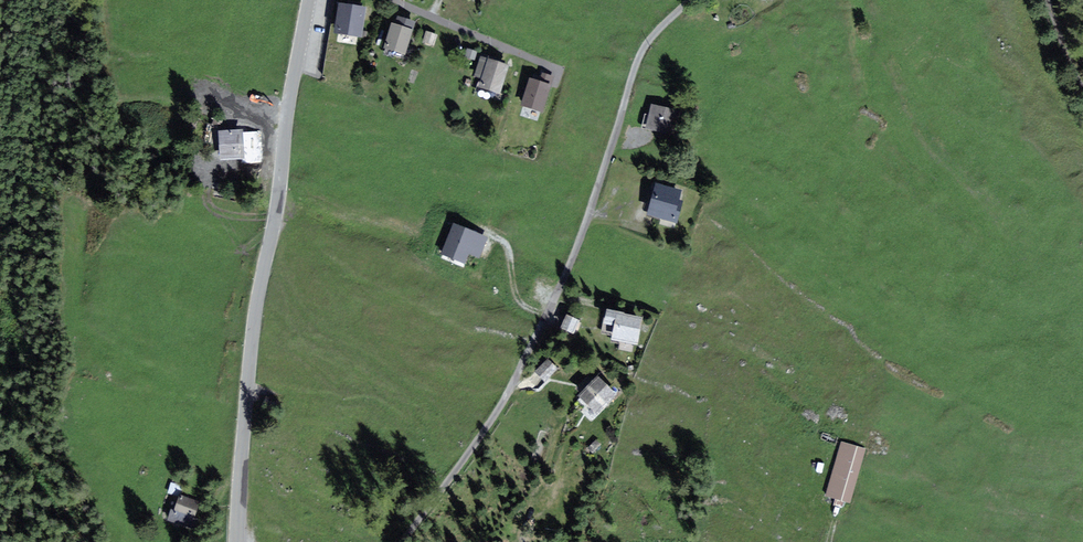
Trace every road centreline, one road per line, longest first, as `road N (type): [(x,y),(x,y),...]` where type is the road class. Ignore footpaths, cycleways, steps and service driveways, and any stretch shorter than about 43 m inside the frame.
road 1 (track): [(693,0),(642,53),(586,227),(503,403),(403,541)]
road 2 (tertiary): [(310,0),(254,331),(241,541)]
road 3 (residential): [(390,0),(561,72)]

